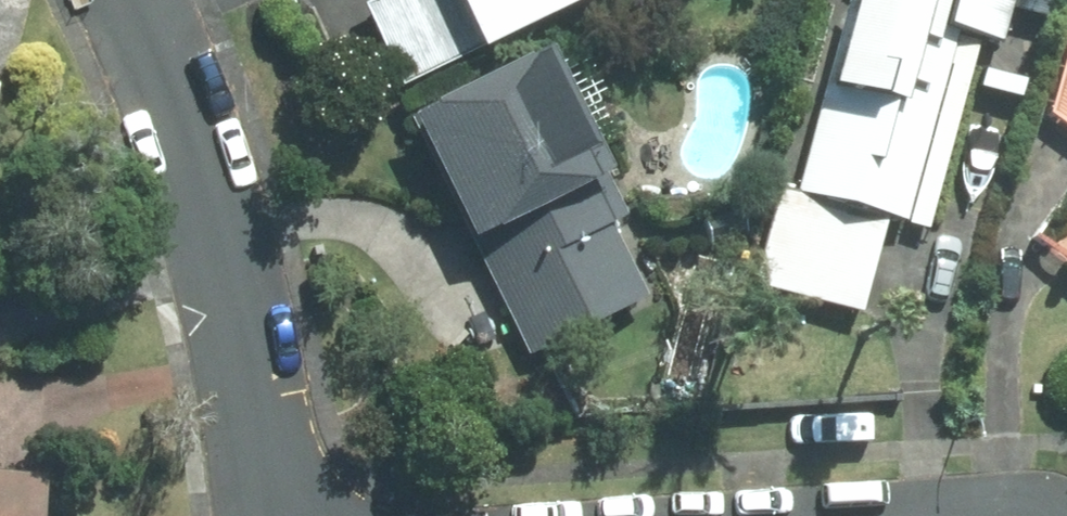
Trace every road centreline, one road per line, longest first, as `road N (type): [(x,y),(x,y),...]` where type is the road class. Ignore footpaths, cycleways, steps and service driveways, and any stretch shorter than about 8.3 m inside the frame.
road 1 (residential): [(280,515),(229,258),(183,101),(142,0)]

